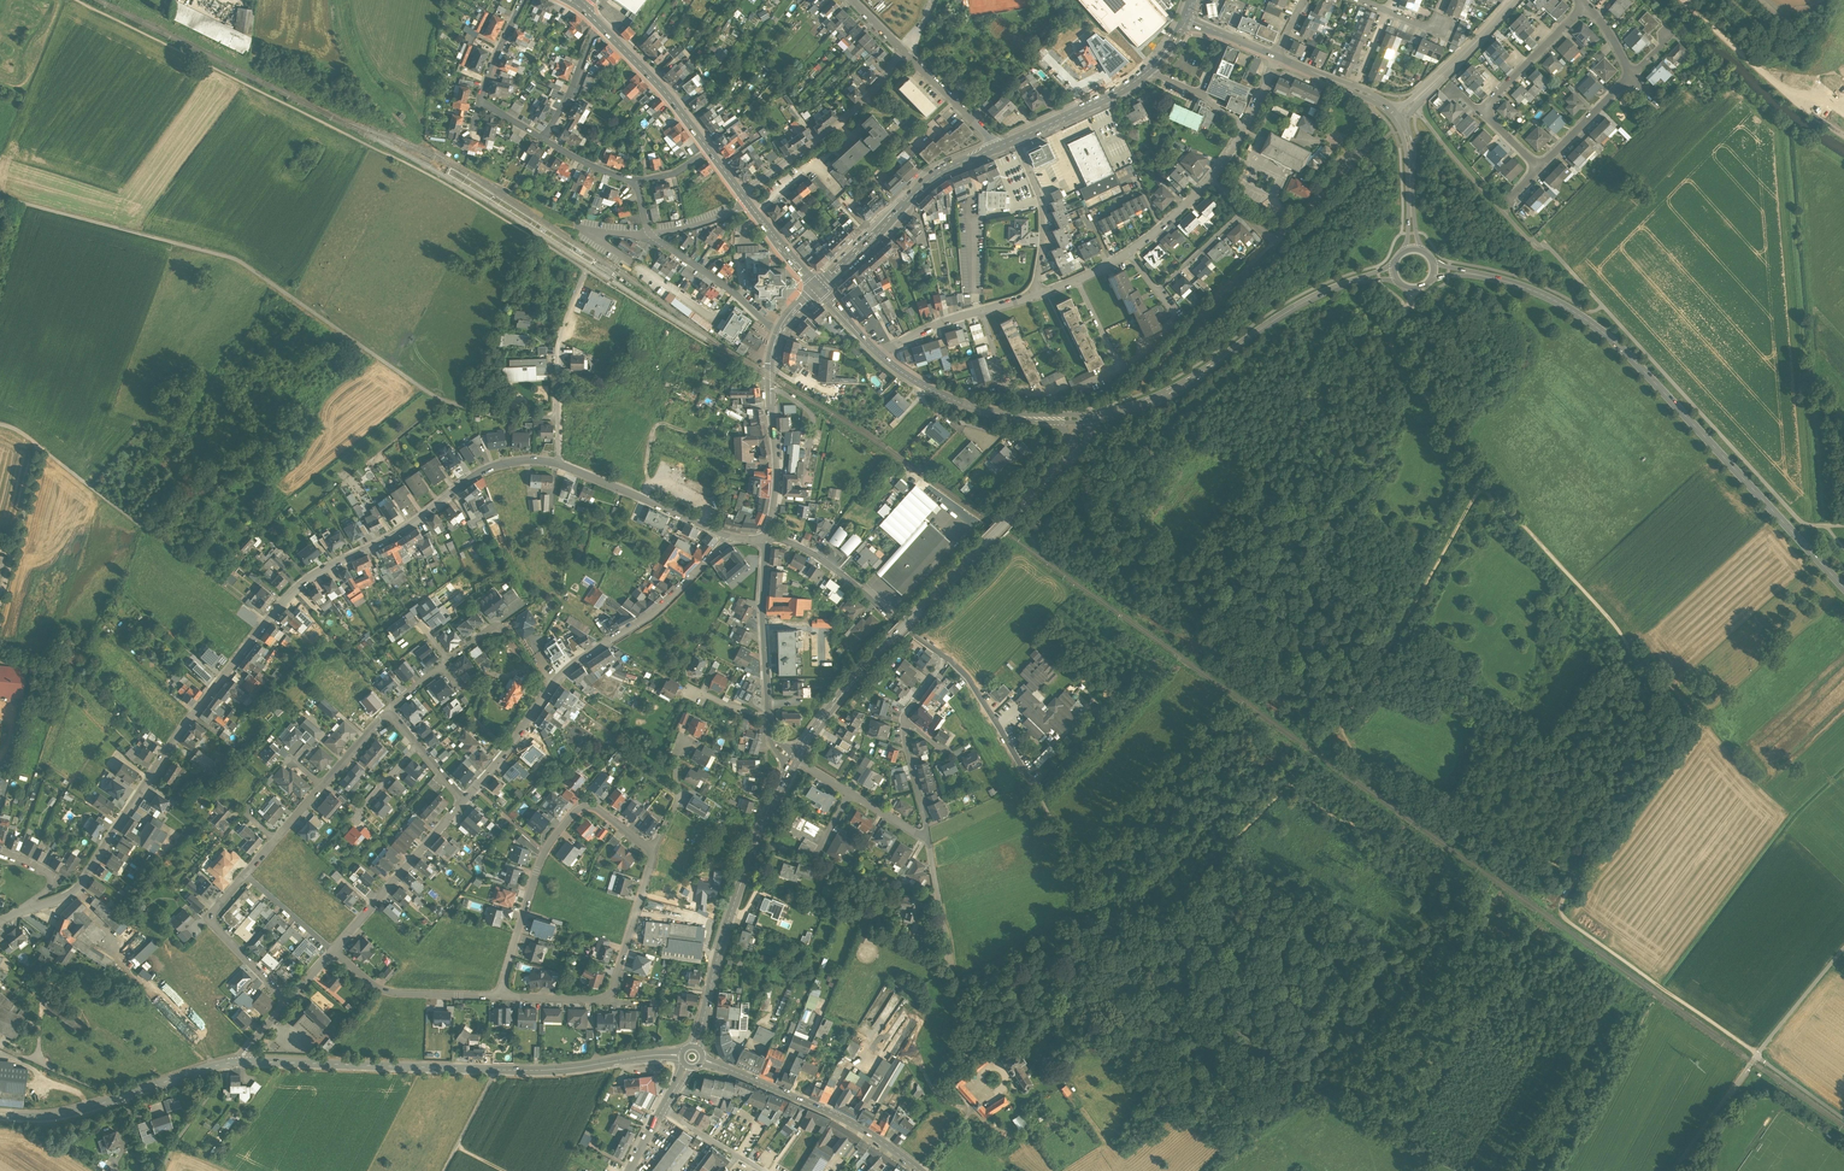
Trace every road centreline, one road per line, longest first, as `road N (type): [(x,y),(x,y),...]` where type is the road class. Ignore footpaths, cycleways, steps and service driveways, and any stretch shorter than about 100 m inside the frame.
road 1 (track): [(1413,290),(1390,343),(1414,380),(1500,502),(1708,728),(1580,888)]
road 2 (residential): [(559,463),(518,461),(486,470),(407,528),(295,589),(189,721),(85,879),(56,901),(22,911)]
road 3 (track): [(0,197),(233,258),(442,401),(500,418),(558,417)]
road 4 (track): [(1420,113),(1801,522),(1843,526)]
road 5 (track): [(1456,1170),(1393,1145),(1321,1098),(1267,1049),(1194,1009),(1135,958),(1096,915),(1035,791)]
road 6 (track): [(75,0),(440,181),(585,270)]
road 7 (secondary): [(1843,588),(1597,328),(1518,285),(1435,269)]
road 8 (residential): [(794,761),(856,678),(1072,454),(1085,418)]
road 9 (secondary): [(682,1055),(538,1070),(242,1061)]
road 10 (residential): [(731,538),(654,613),(561,675),(475,789)]
road 11 (secondary): [(1394,273),(1291,309),(1152,401),(1085,418)]
road 12 (track): [(0,427),(23,434),(267,621)]
road 13 (residential): [(696,1047),(738,889),(794,761)]
road 14 (track): [(1580,888),(1329,744)]
road 15 (track): [(1580,888),(1562,910),(1570,923),(1757,1055)]
road 16 (track): [(1300,773),(1168,908),(1099,918)]
road 17 (residential): [(501,996),(606,997),(651,851)]
road 18 (secondary): [(242,1061),(61,1115),(0,1116)]
road 19 (secondary): [(922,1170),(847,1119),(702,1059)]
road 20 (track): [(1181,897),(1172,808),(1253,747),(1264,748),(1296,777)]
road 21 (tertiary): [(994,148),(919,188),(819,290)]
road 22 (track): [(1302,1084),(1340,1034),(1373,1010),(1382,979),(1447,917)]
road 23 (track): [(1300,773),(1334,817),(1404,842),(1428,861),(1447,917)]
road 24 (residential): [(635,180),(649,233),(778,334)]
road 25 (residential): [(766,540),(814,554),(945,657)]
road 26 (residential): [(742,194),(846,116),(902,53)]
road 27 (residential): [(849,794),(927,839),(902,718)]
road 28 (tertiary): [(1187,19),(1137,80),(1017,139)]
road 29 (residential): [(778,334),(770,362),(776,460),(766,540)]
road 30 (track): [(973,1052),(976,987),(1099,918)]
road 31 (residential): [(464,801),(333,951)]
road 32 (residential): [(559,463),(556,354),(585,270)]
road 33 (residential): [(731,538),(559,463)]
road 34 (residential): [(1242,211),(1274,242),(1370,143)]
road 35 (residential): [(333,951),(385,991),(501,996)]
road 36 (residential): [(766,540),(769,715)]
road 37 (track): [(1399,631),(1485,484)]
road 38 (track): [(41,449),(0,613)]
road 39 (secondary): [(709,150),(598,23)]
road 40 (residential): [(245,875),(212,922),(288,1002)]
road 41 (secondary): [(1085,418),(982,410),(923,385)]
road 42 (residential): [(1396,116),(1513,0)]
road 43 (residential): [(1035,791),(972,684),(945,657)]
road 44 (residential): [(1017,139),(1044,233),(1032,296)]
road 45 (residential): [(545,852),(501,996)]
road 46 (residential): [(1585,5),(1480,112)]
road 47 (track): [(1757,1055),(1673,1170)]
road 48 (residential): [(651,851),(586,807),(545,852)]
road 49 (residential): [(1276,56),(1245,129),(1210,177)]
road 50 (residential): [(1412,249),(1409,147),(1396,116)]
road 51 (residential): [(1396,116),(1373,98),(1276,56)]
road 52 (residential): [(1632,76),(1538,172)]
road 53 (unclassified): [(994,148),(902,53)]
road 54 (residential): [(544,139),(598,23)]
road 55 (track): [(162,1170),(227,1063)]
road 56 (secondary): [(819,290),(742,194)]
road 57 (track): [(767,1170),(662,1109)]
road 58 (secondary): [(629,1170),(688,1066)]

